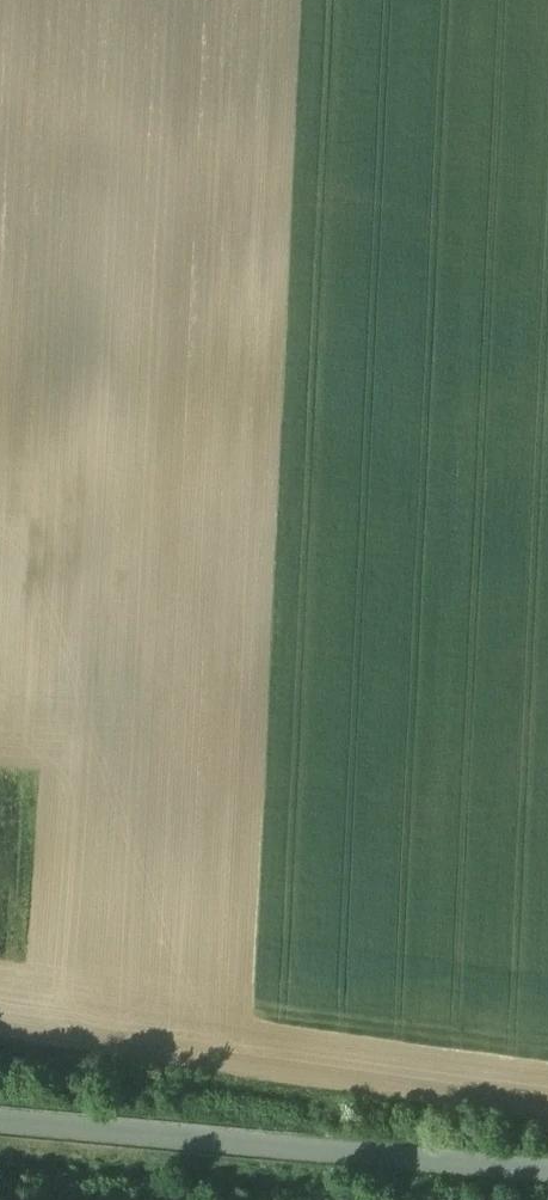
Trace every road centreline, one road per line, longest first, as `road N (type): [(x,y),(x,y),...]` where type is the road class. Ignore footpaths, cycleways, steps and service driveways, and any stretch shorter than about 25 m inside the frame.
road 1 (residential): [(0,1112),(547,1176)]

